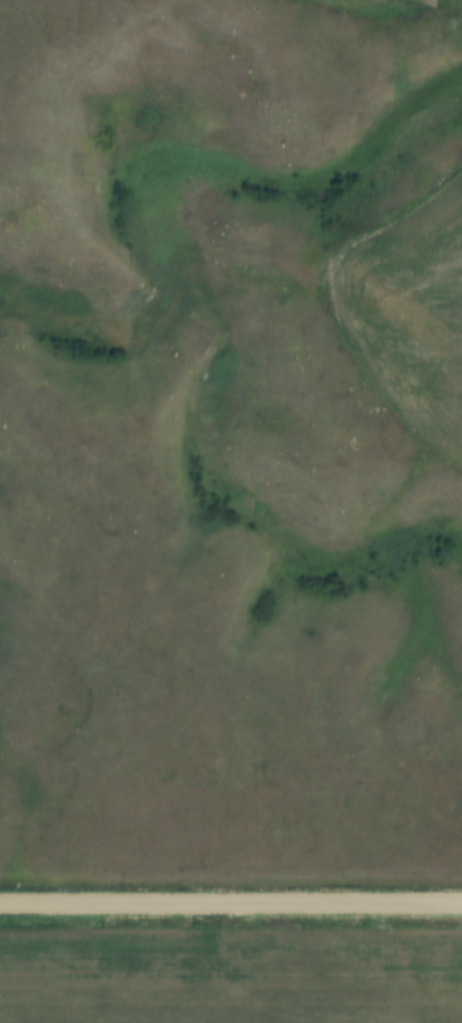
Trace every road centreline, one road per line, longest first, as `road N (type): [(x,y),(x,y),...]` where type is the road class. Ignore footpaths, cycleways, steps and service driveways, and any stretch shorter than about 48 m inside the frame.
road 1 (residential): [(461,908),(0,907)]

